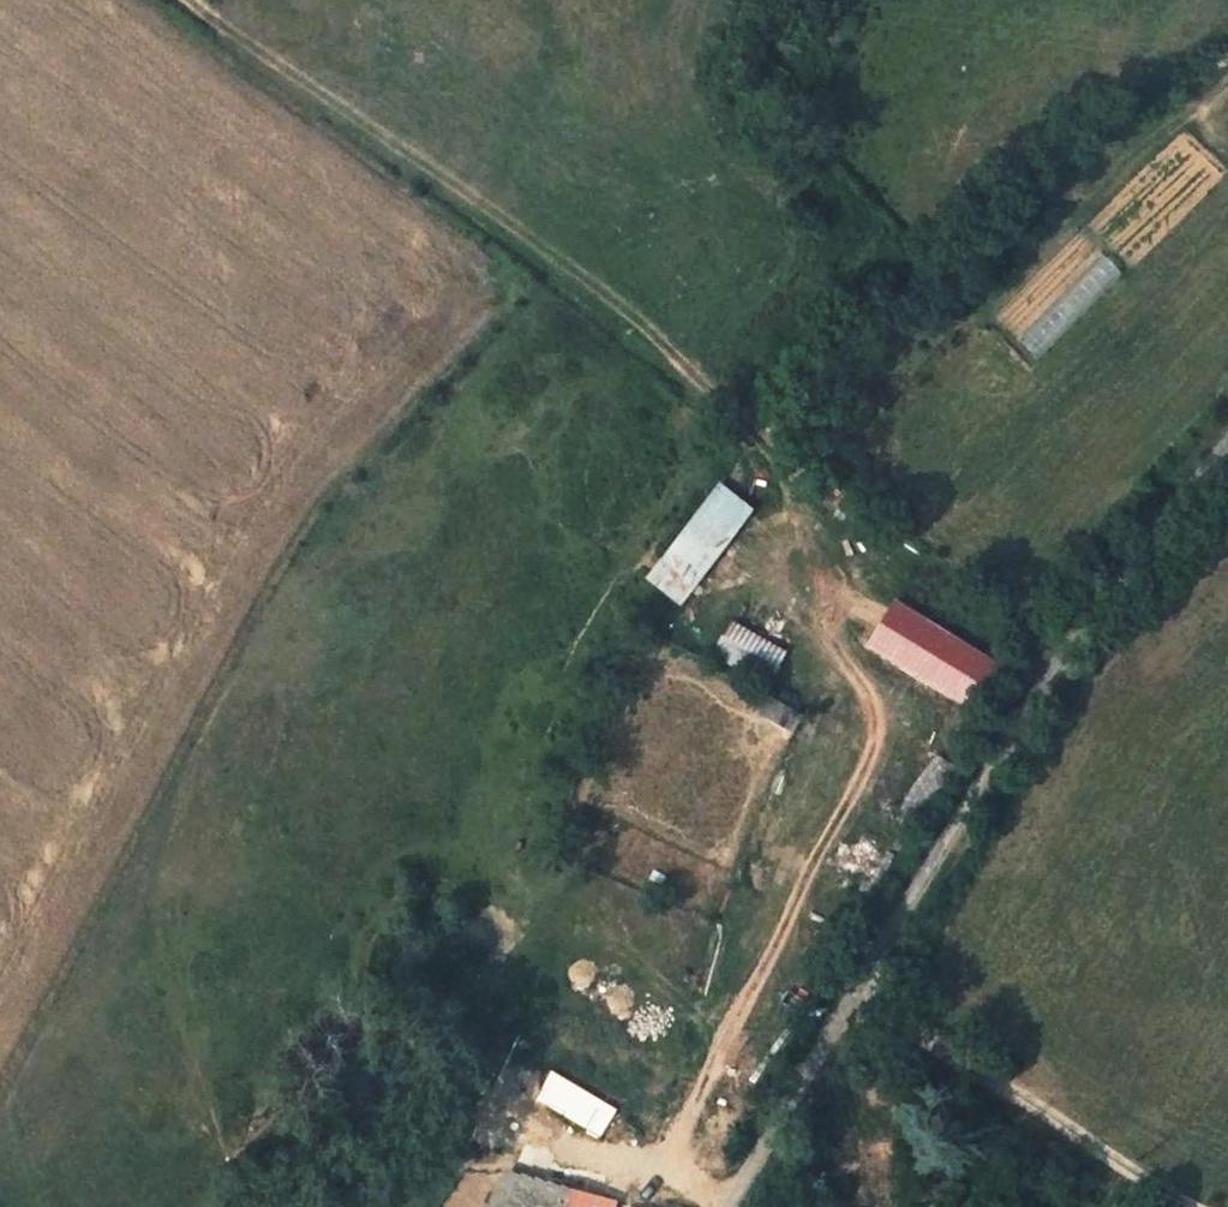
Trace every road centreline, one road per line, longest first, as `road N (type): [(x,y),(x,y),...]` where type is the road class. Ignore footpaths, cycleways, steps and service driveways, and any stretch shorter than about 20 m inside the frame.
road 1 (unclassified): [(753,1206),(986,780),(1227,461)]

